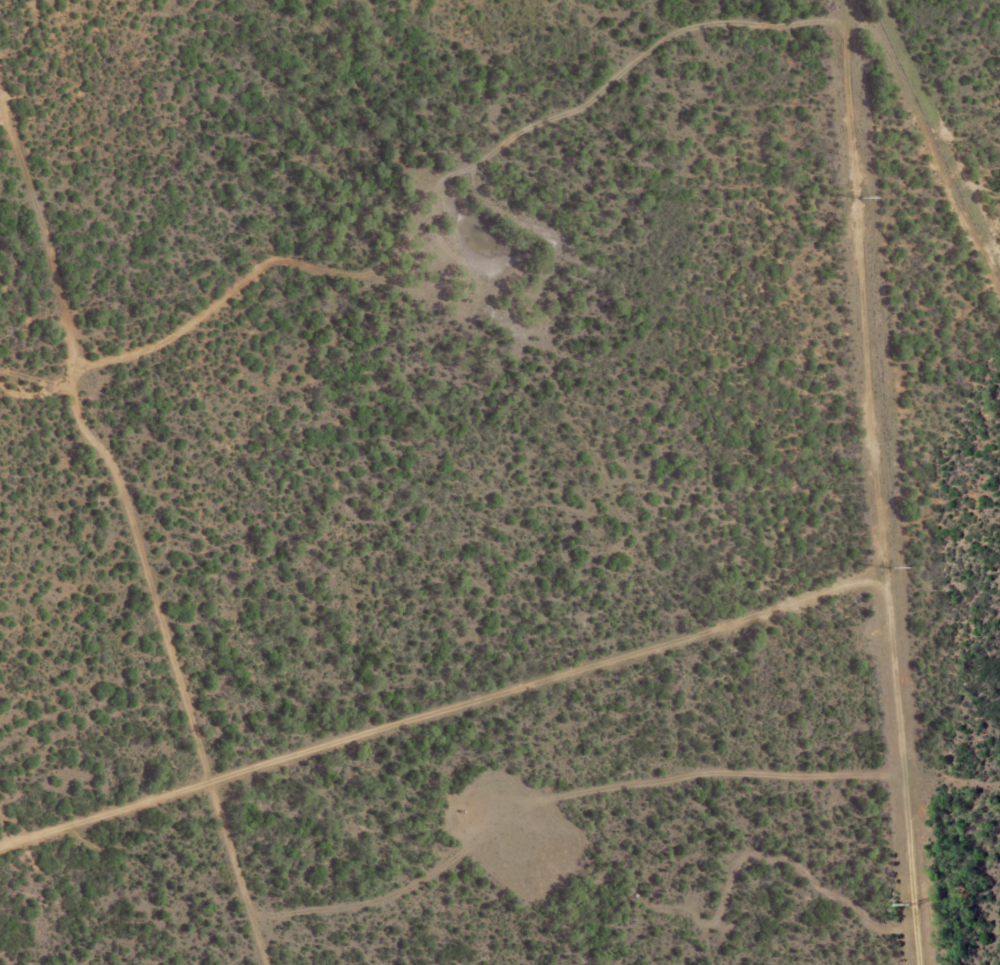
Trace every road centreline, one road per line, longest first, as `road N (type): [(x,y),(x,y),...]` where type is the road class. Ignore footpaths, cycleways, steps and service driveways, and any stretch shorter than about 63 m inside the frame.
road 1 (residential): [(868,0),(908,106),(933,322),(933,566),(914,723),(912,964)]
road 2 (residential): [(14,117),(87,390),(91,464),(130,552),(140,669),(155,679),(155,708),(169,718),(174,796),(249,964)]

